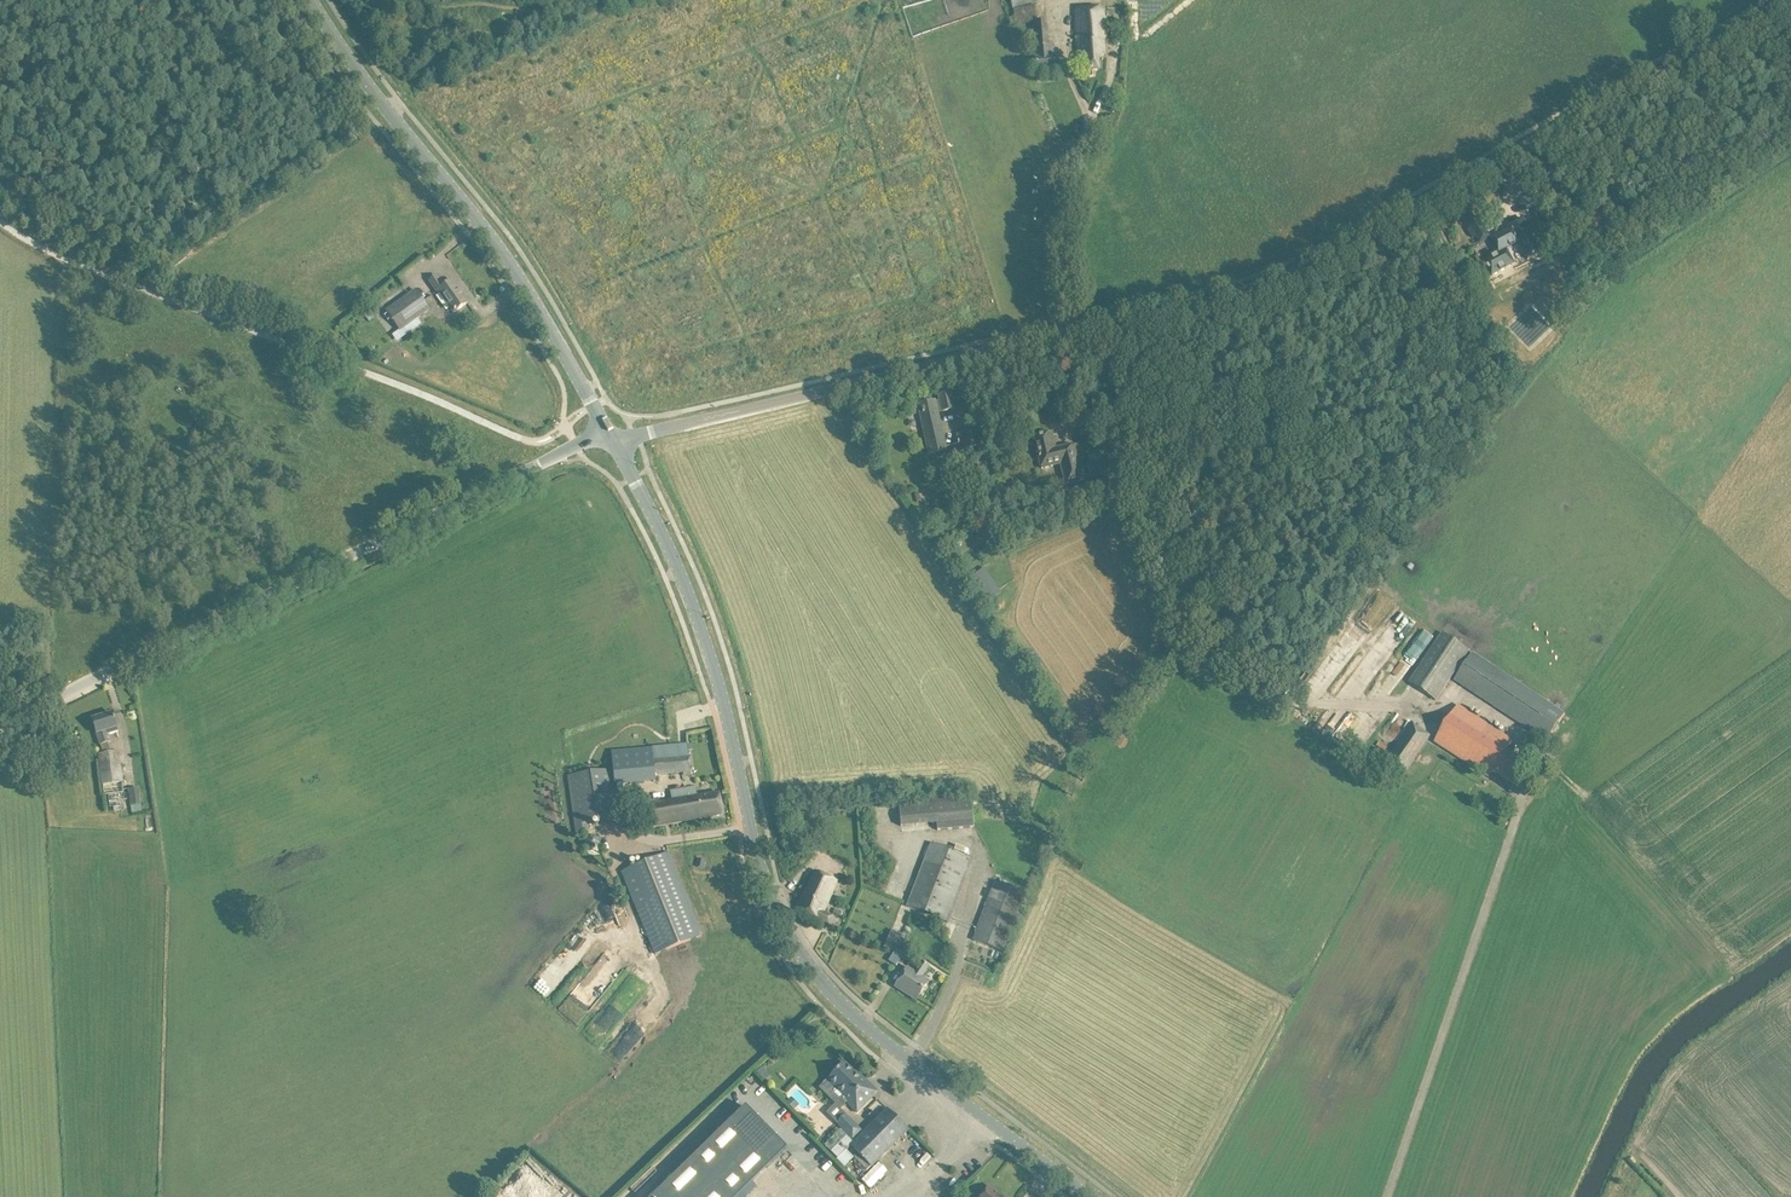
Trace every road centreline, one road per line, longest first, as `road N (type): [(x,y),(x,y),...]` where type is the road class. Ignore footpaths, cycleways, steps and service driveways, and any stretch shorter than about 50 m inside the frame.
road 1 (unclassified): [(612,439),(1261,286),(1788,0)]
road 2 (tertiary): [(1091,1196),(862,1022),(802,955),(763,872),(721,692),(685,582),(612,439)]
road 3 (track): [(1118,35),(1112,71),(1065,184),(1072,320),(1184,635),(1201,659),(1279,702)]
road 4 (unclassified): [(0,725),(536,464),(612,439)]
road 5 (tertiary): [(612,439),(520,278),(312,0)]

